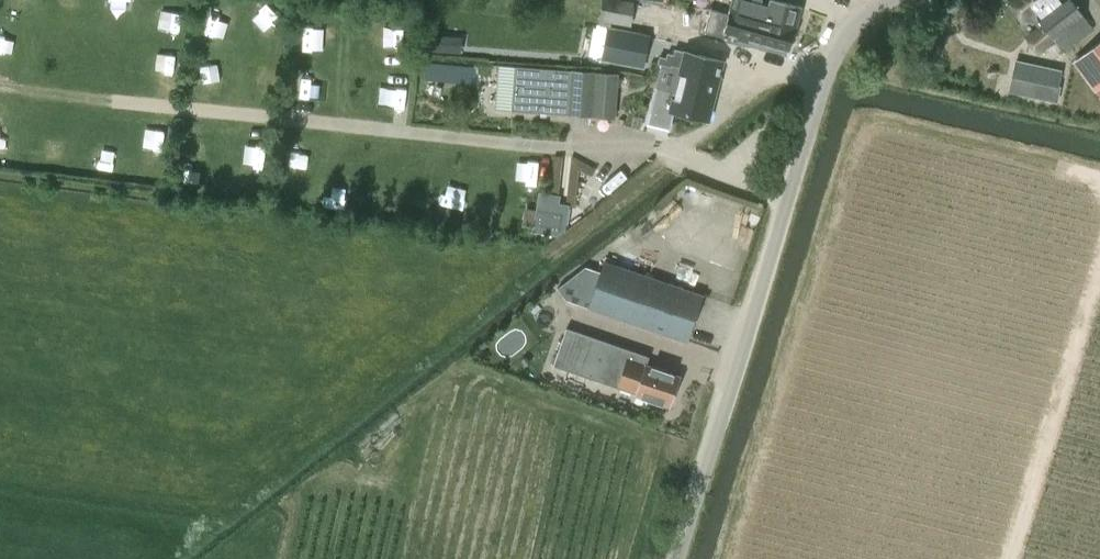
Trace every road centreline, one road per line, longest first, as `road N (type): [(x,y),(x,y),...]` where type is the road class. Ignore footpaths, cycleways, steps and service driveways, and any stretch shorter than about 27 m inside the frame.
road 1 (unclassified): [(677,558),(826,65),(849,26),(883,0)]

